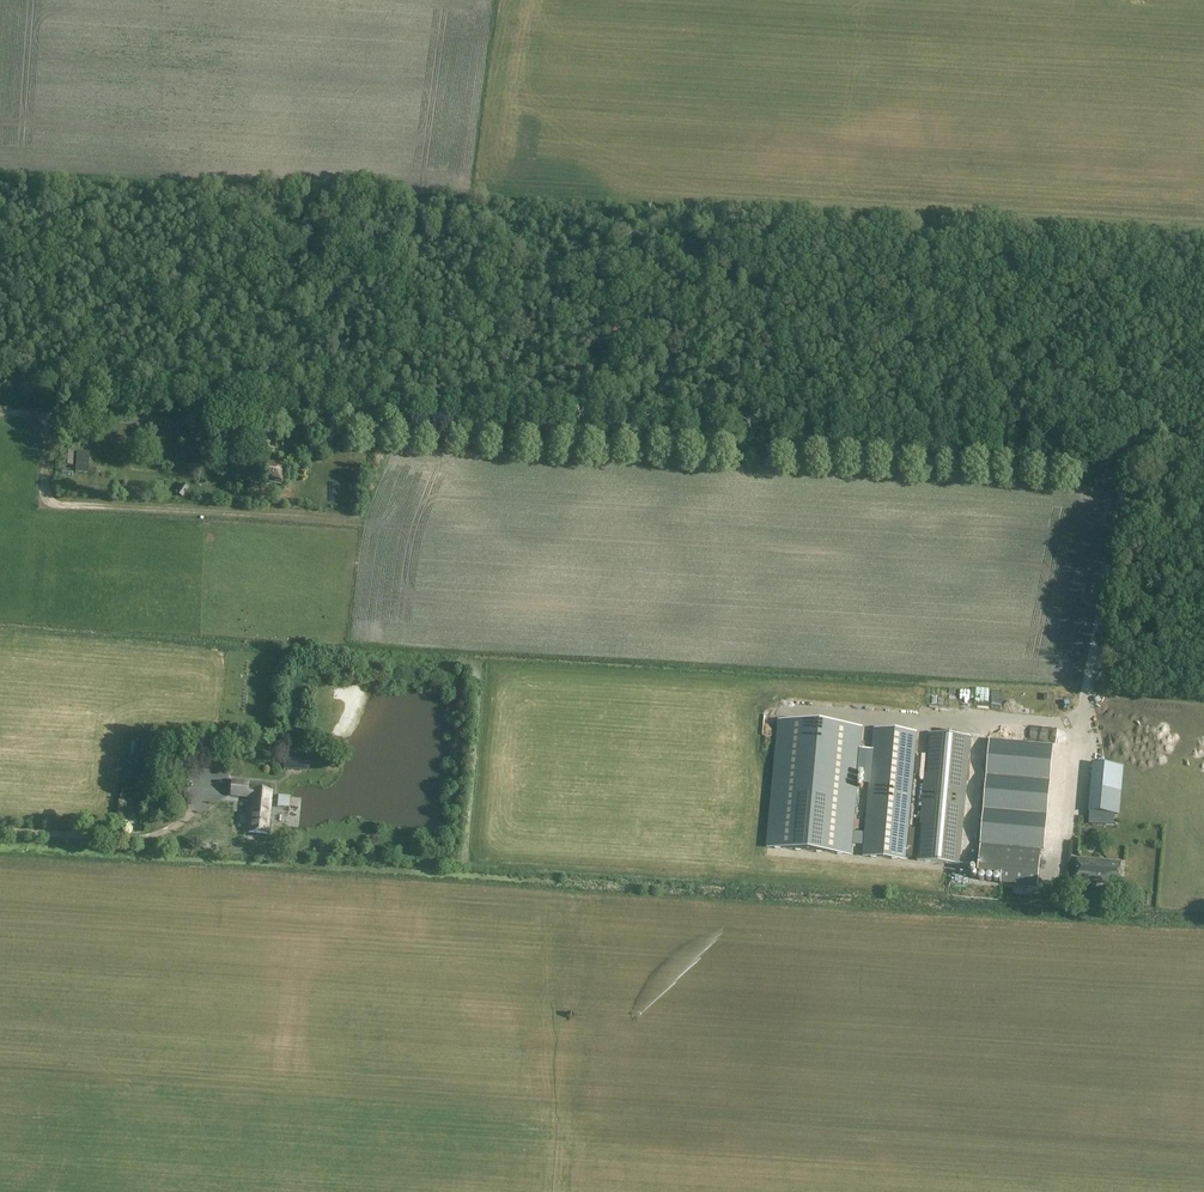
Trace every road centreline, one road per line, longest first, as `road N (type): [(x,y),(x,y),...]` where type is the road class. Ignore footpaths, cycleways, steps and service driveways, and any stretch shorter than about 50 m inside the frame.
road 1 (track): [(0,413),(1126,477)]
road 2 (track): [(0,832),(146,836),(203,804)]

